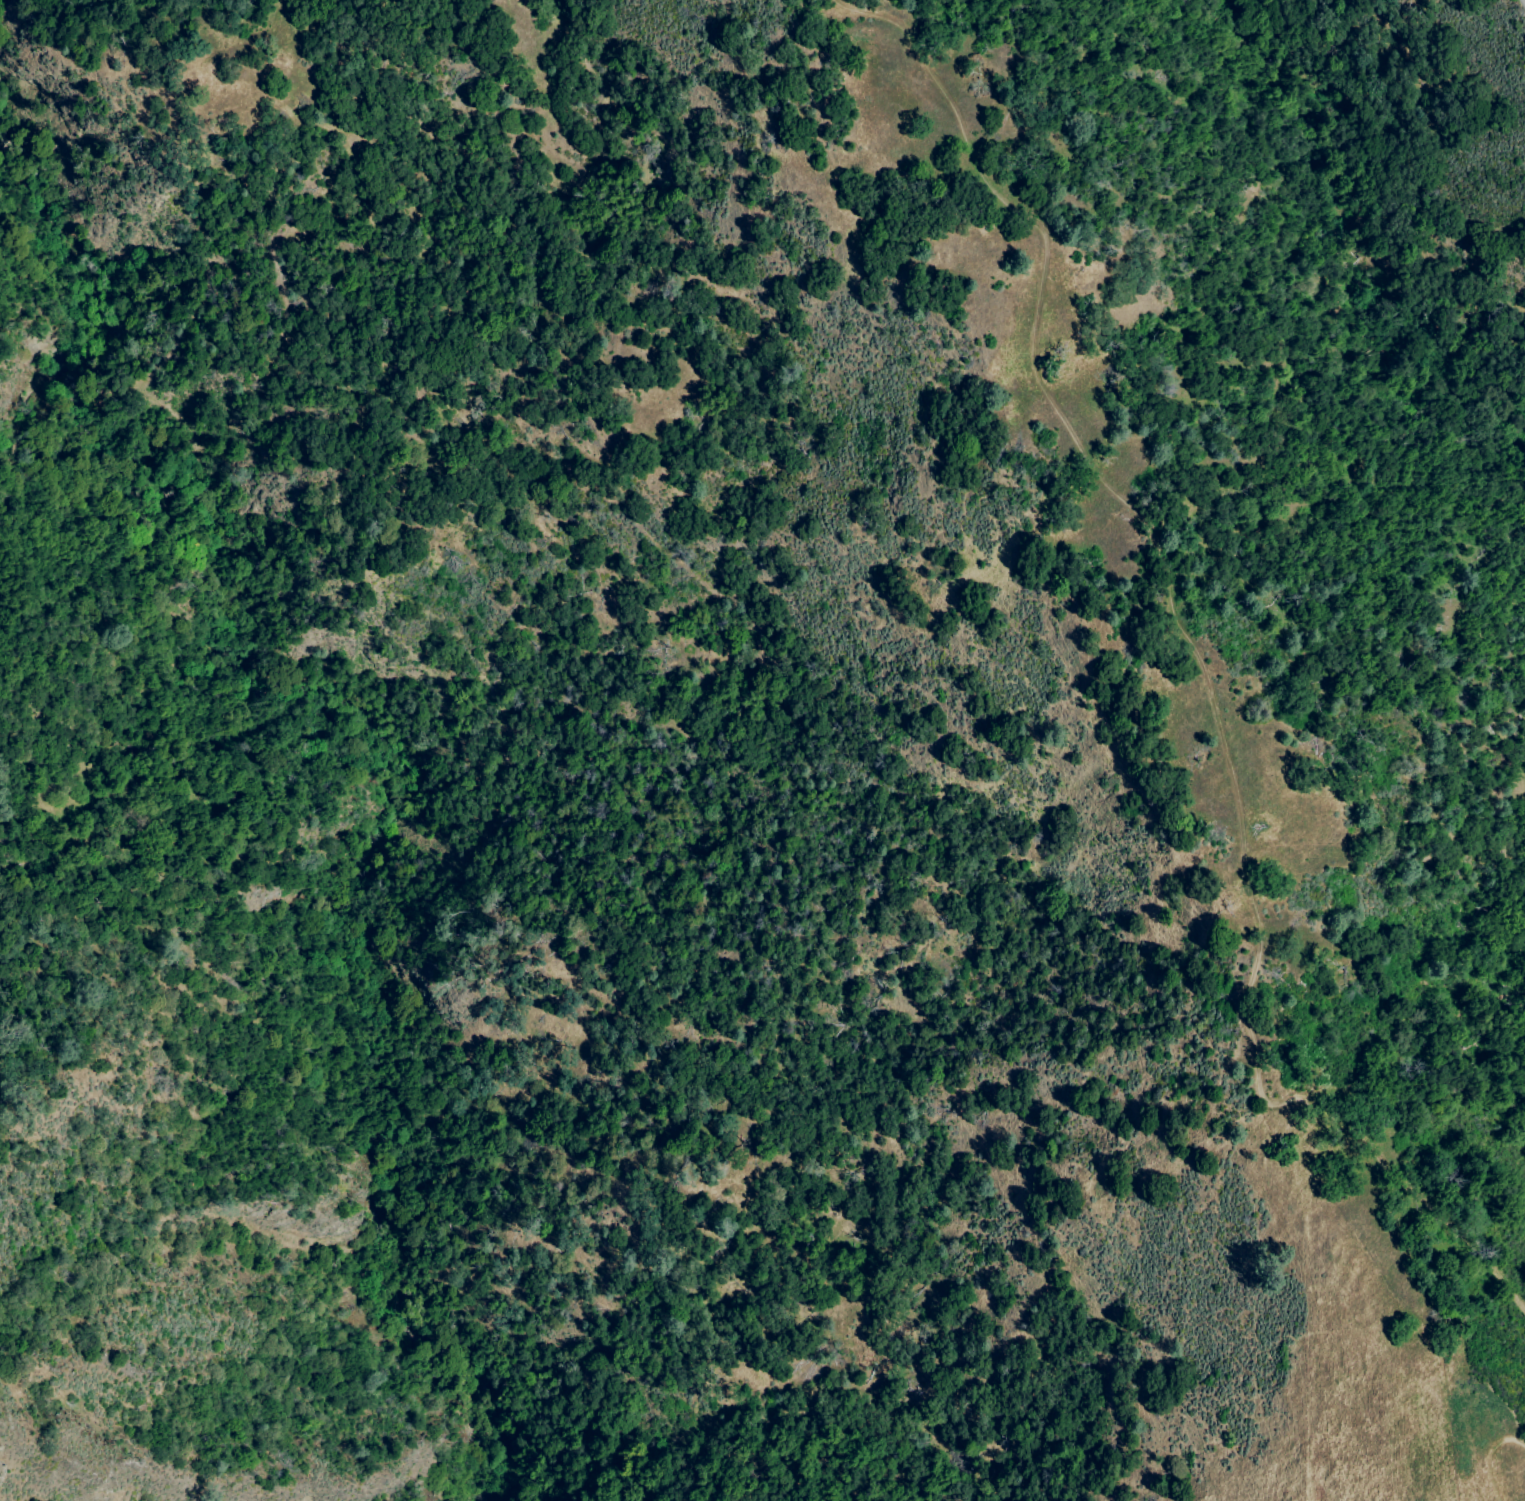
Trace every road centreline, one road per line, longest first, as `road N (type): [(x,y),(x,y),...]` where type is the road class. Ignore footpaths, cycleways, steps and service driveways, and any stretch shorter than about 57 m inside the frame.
road 1 (track): [(842,0),(853,12),(890,22),(913,45),(992,185),(1045,237),(1037,378),(1068,432),(1154,536),(1208,678),(1245,818),(1251,967),(1244,1020),(1260,1096),(1273,1106),(1309,1105),(1378,1152),(1464,1231),(1524,1310)]

